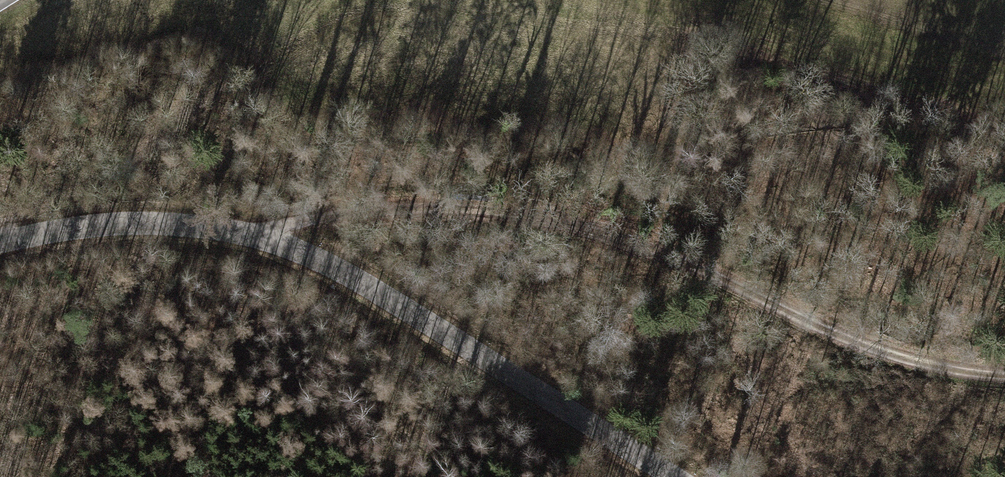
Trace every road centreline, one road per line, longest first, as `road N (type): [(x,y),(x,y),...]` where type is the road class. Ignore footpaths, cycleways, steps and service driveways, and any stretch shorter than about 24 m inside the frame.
road 1 (track): [(286,236),(301,223),(509,203),(623,230),(727,270),(813,321),(914,360),(1004,368)]
road 2 (tertiary): [(0,236),(112,215),(214,219),(286,236),(680,476)]

